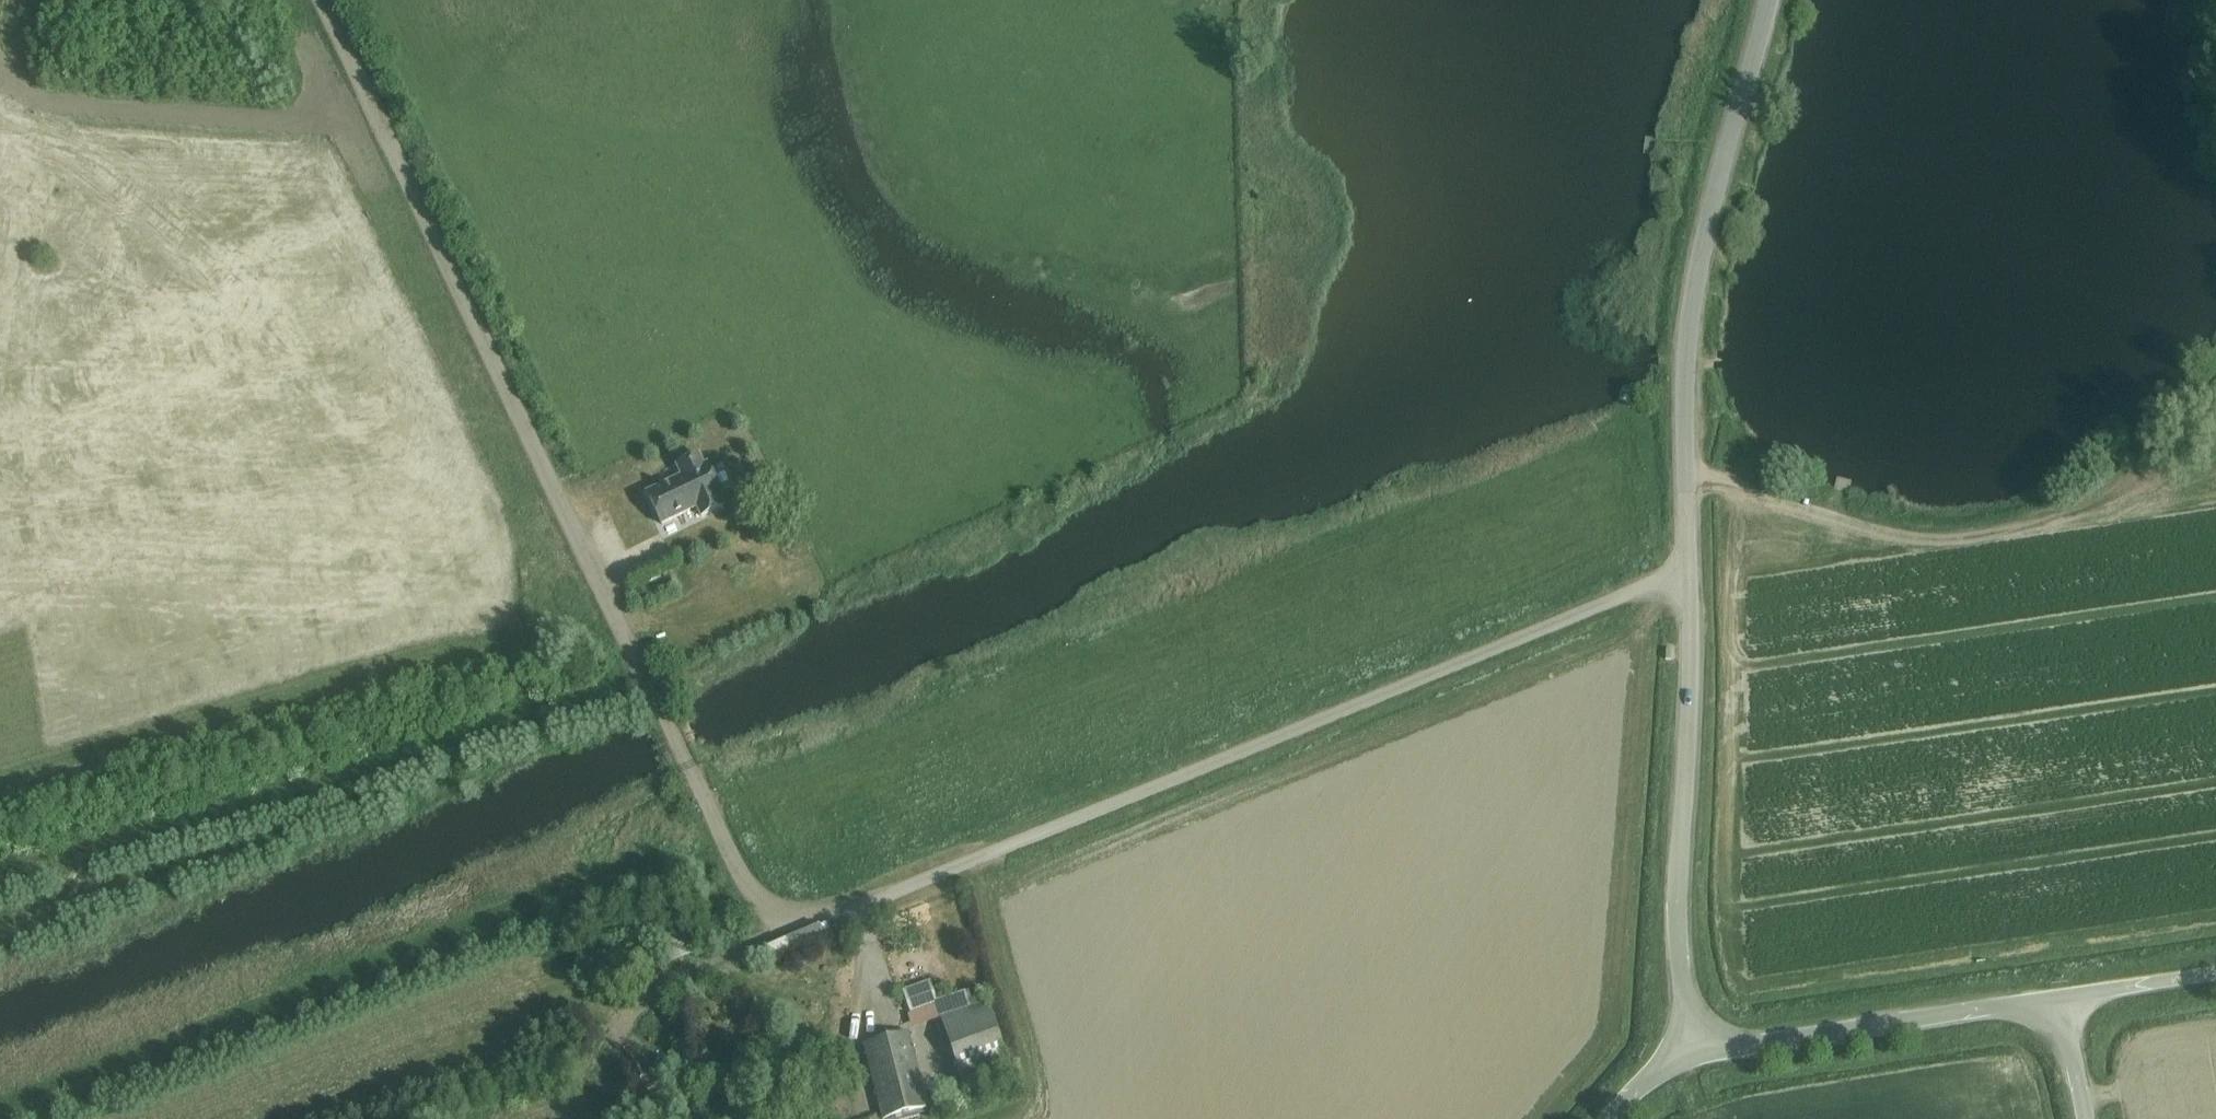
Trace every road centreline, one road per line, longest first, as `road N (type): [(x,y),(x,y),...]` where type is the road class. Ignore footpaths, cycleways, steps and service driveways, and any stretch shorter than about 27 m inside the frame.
road 1 (unclassified): [(325,0),(734,865),(749,894),(780,920),(803,923),(870,901),(1642,589),(1687,577)]
road 2 (track): [(643,666),(0,858)]
road 3 (unclassified): [(1687,577),(1691,316),(1770,0)]
road 4 (unclassified): [(1696,1053),(1679,917),(1687,577)]
road 5 (unclassified): [(1696,1053),(2060,999)]
road 6 (unclassified): [(2060,999),(2215,976)]
road 7 (unclassified): [(2083,1118),(2060,999)]

